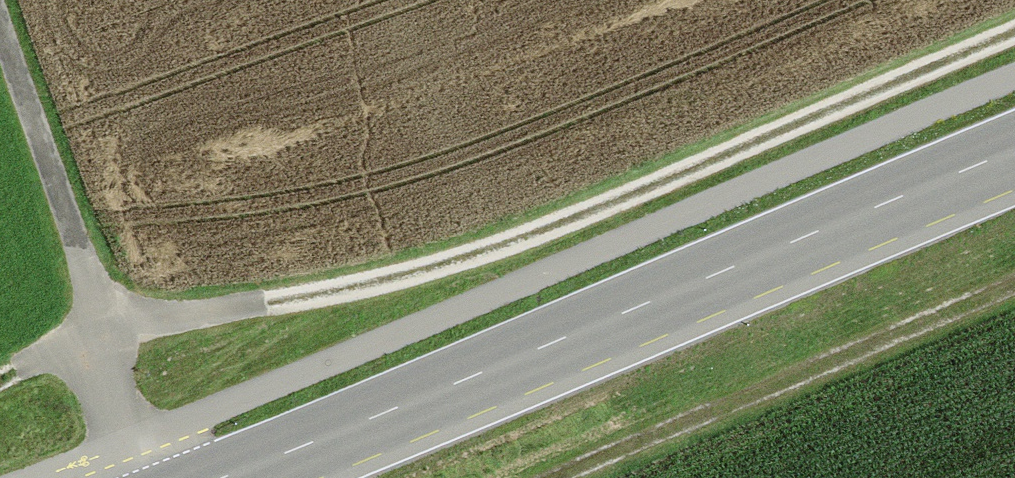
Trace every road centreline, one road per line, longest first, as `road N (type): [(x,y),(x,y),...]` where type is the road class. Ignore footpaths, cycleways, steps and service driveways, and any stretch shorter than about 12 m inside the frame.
road 1 (track): [(1014,31),(604,205),(402,276),(267,305),(103,321)]
road 2 (primary): [(215,477),(1014,150)]
road 3 (track): [(1014,290),(575,477)]
road 4 (track): [(103,321),(0,32)]
road 5 (track): [(103,321),(102,372),(116,416),(159,477)]

